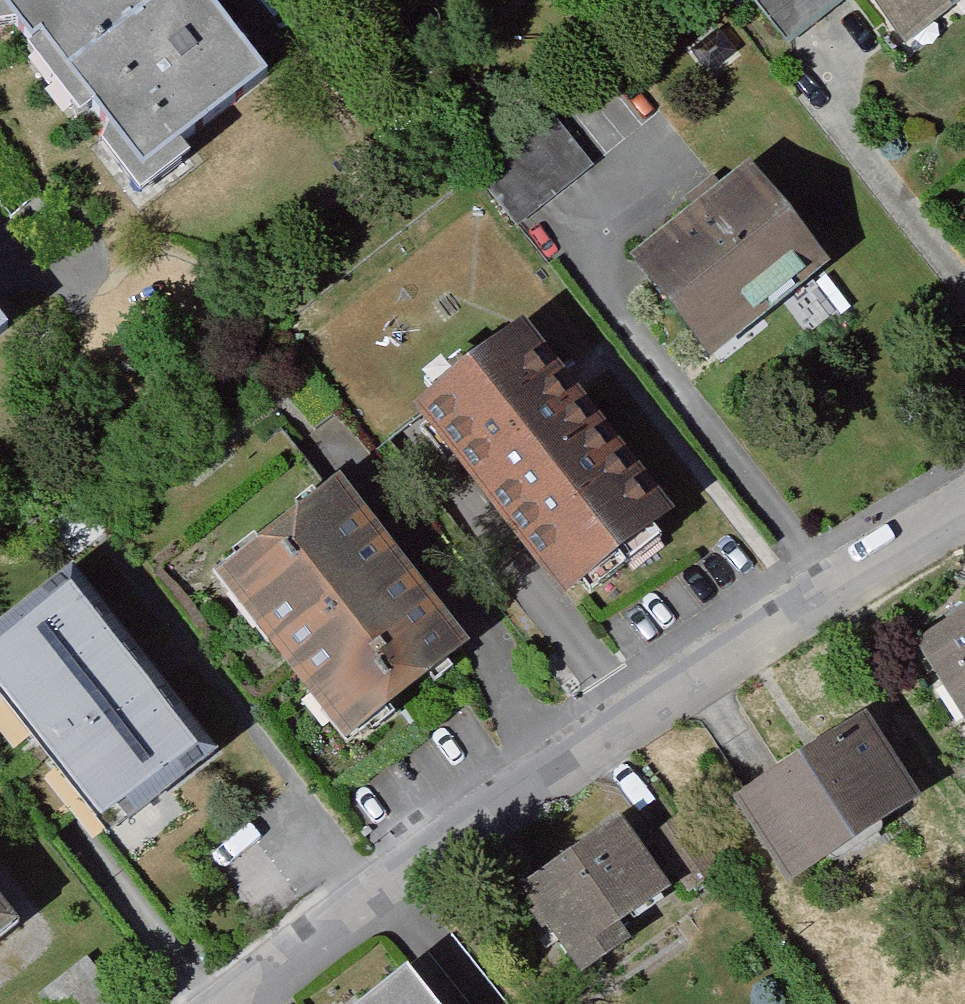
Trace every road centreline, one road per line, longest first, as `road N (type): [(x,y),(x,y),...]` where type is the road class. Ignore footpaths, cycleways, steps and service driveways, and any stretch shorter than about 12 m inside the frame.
road 1 (residential): [(964,503),(489,801),(222,1003)]

